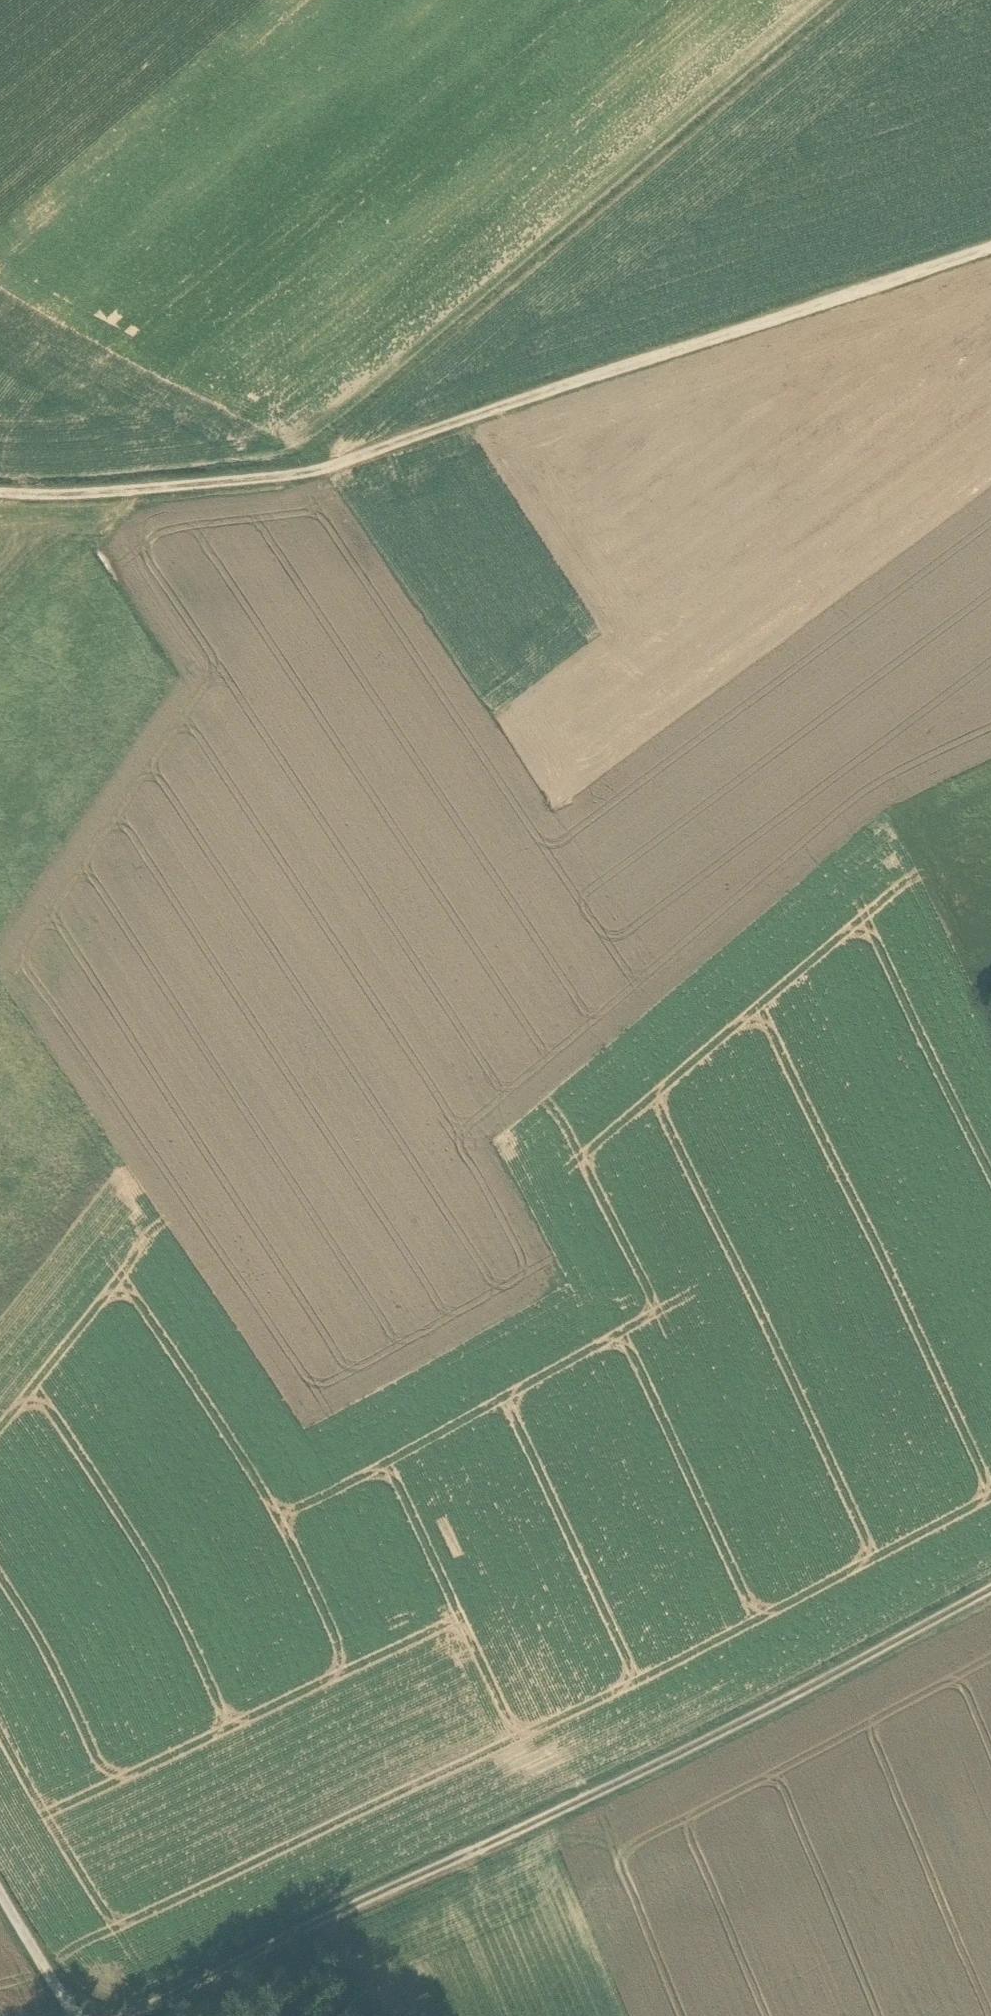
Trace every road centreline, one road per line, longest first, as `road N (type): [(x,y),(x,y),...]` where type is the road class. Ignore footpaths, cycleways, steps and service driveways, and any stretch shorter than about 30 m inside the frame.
road 1 (track): [(0,491),(115,491),(313,470),(990,247)]
road 2 (track): [(990,1589),(495,1840),(117,2015)]
road 3 (track): [(0,1878),(84,2015)]

